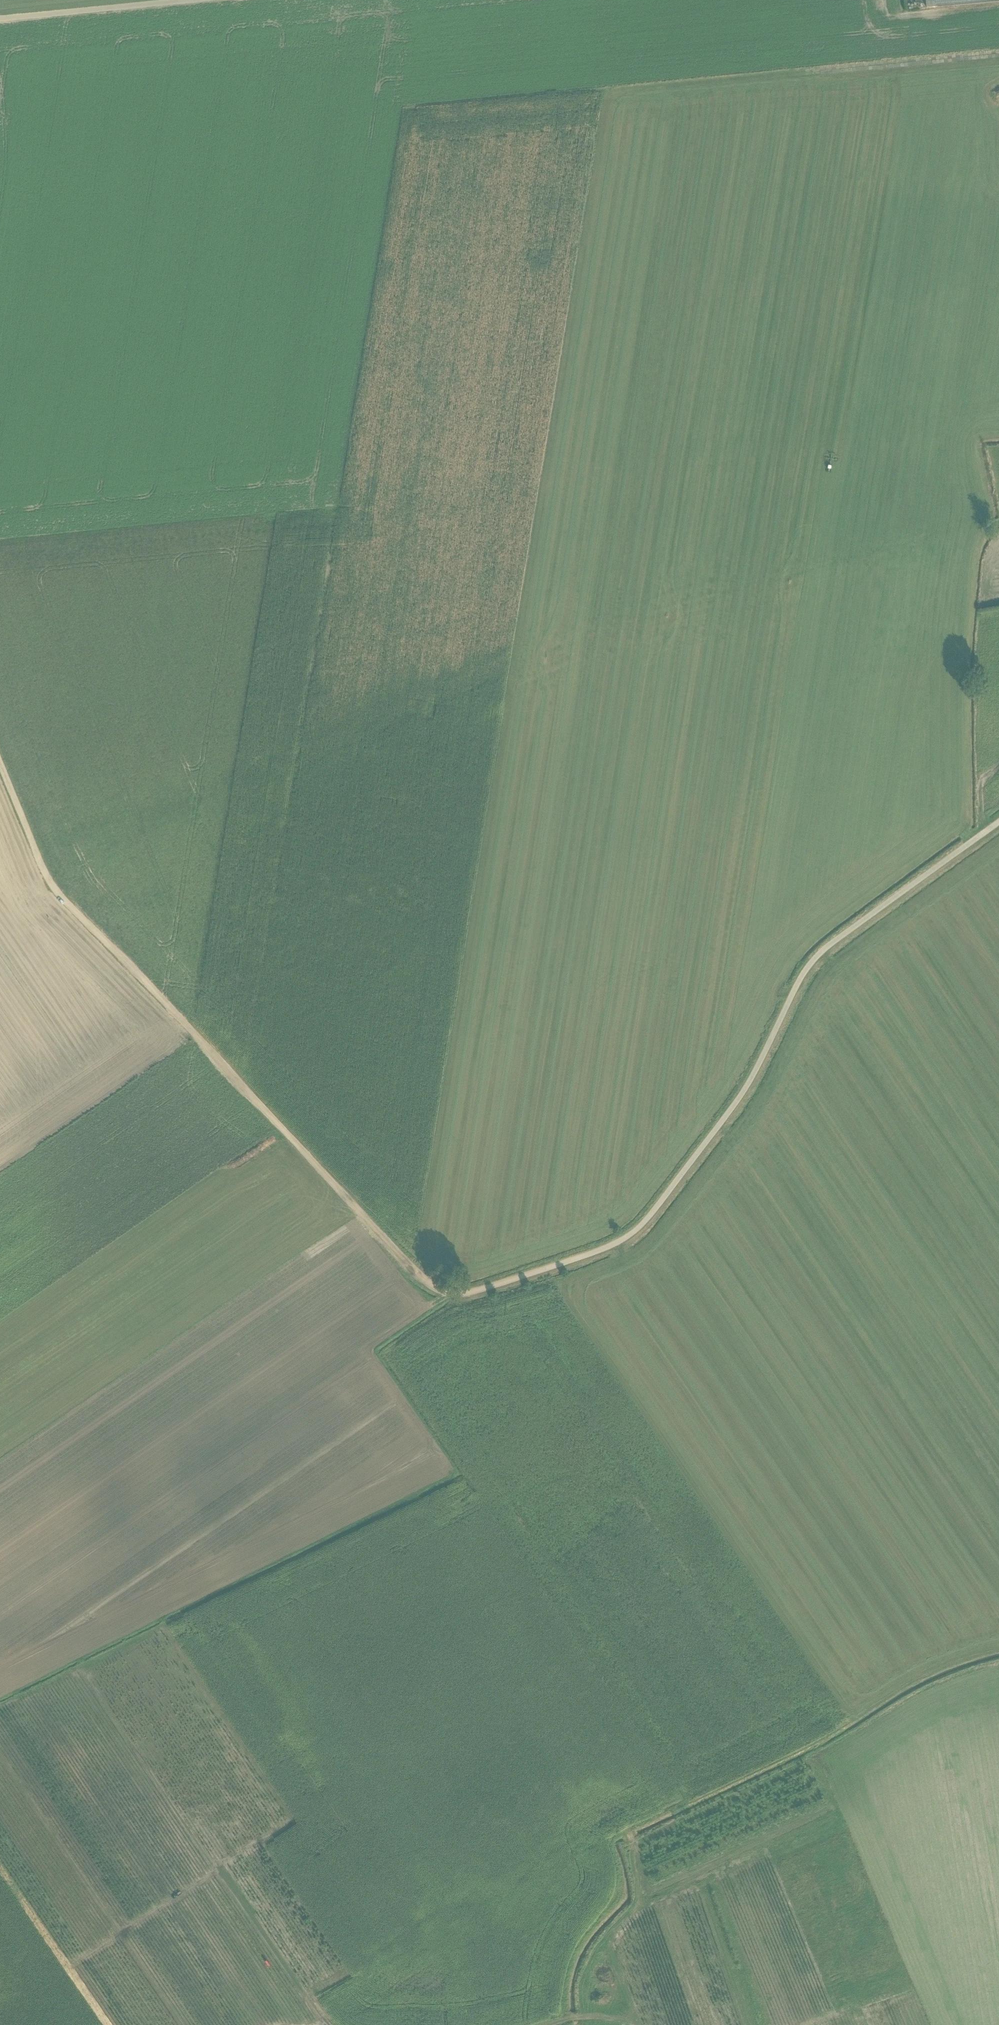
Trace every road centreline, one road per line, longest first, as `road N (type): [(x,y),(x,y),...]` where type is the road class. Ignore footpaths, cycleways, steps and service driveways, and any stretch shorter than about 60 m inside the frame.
road 1 (unclassified): [(433,1286),(468,1294),(602,1249),(642,1225),(744,1092),(804,970),(998,822)]
road 2 (track): [(0,765),(61,899),(433,1286)]
road 3 (unclassified): [(0,18),(185,0)]

